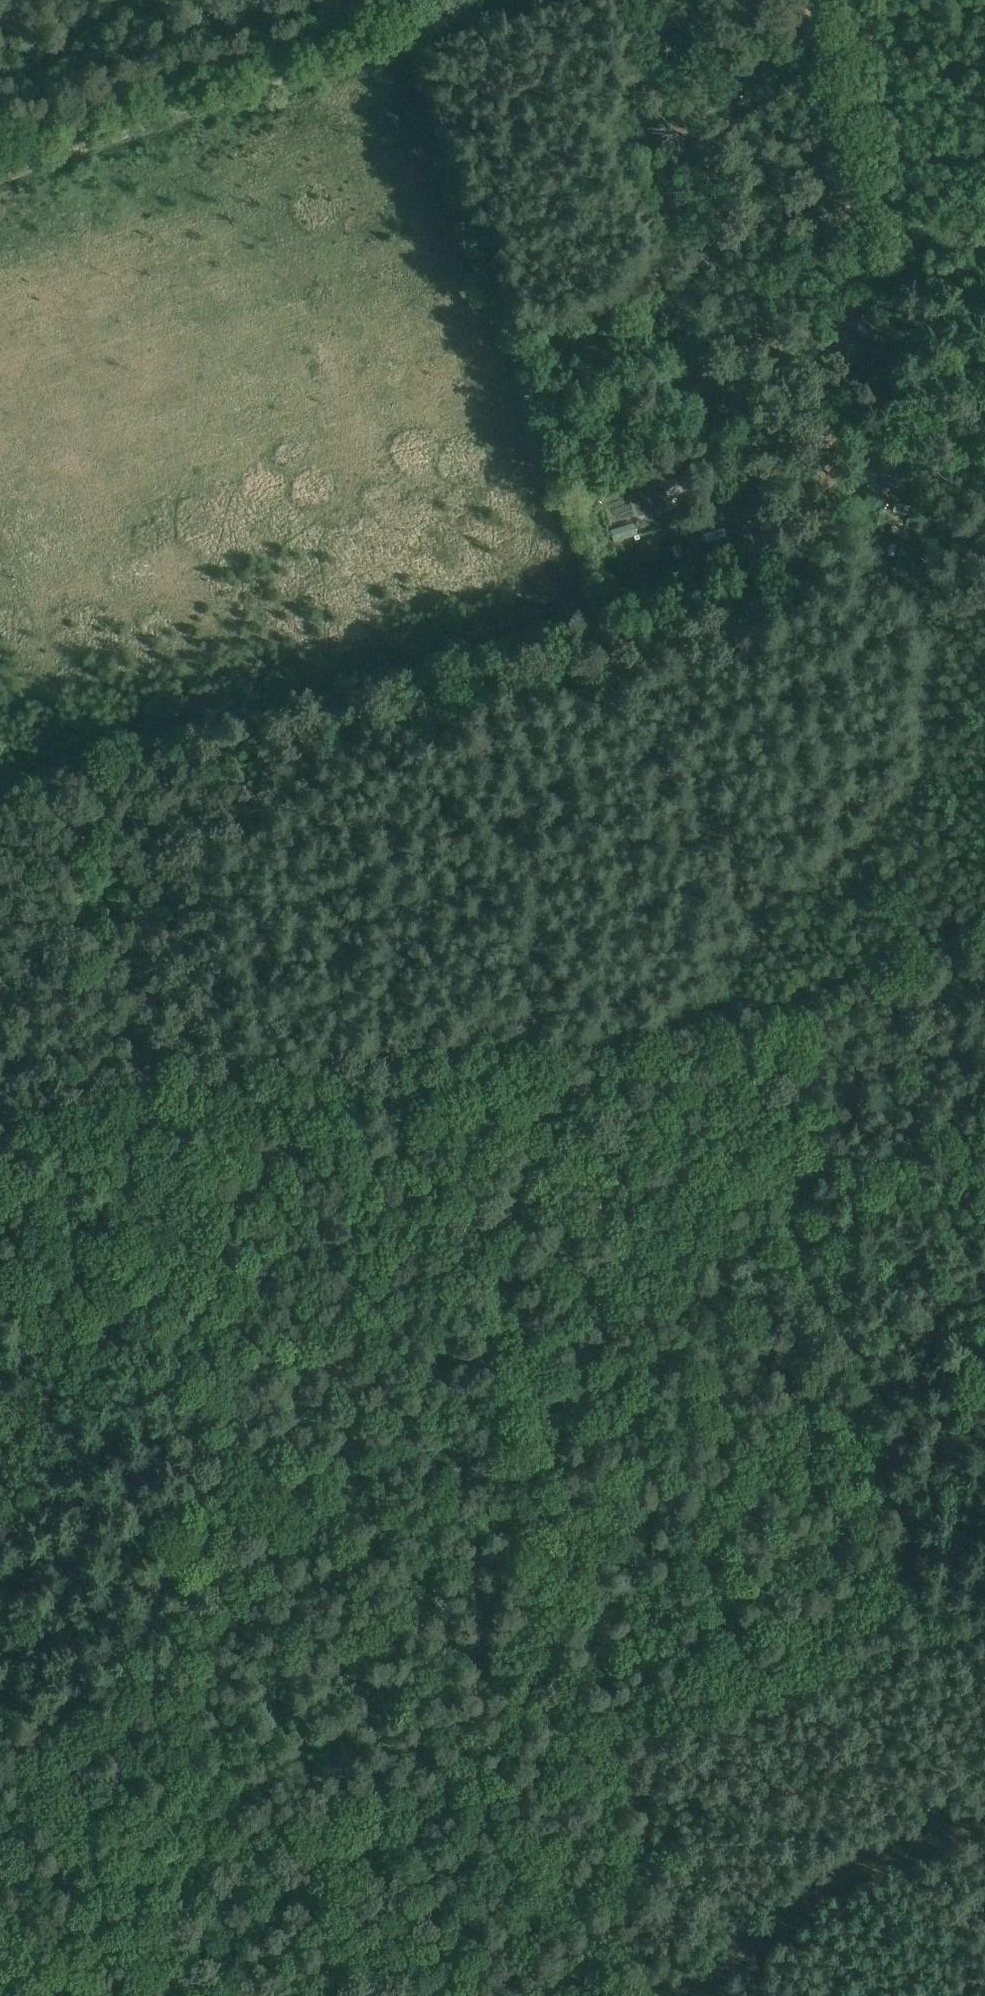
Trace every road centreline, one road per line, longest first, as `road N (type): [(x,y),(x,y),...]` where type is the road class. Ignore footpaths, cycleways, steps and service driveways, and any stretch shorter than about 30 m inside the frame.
road 1 (track): [(490,17),(0,184)]

